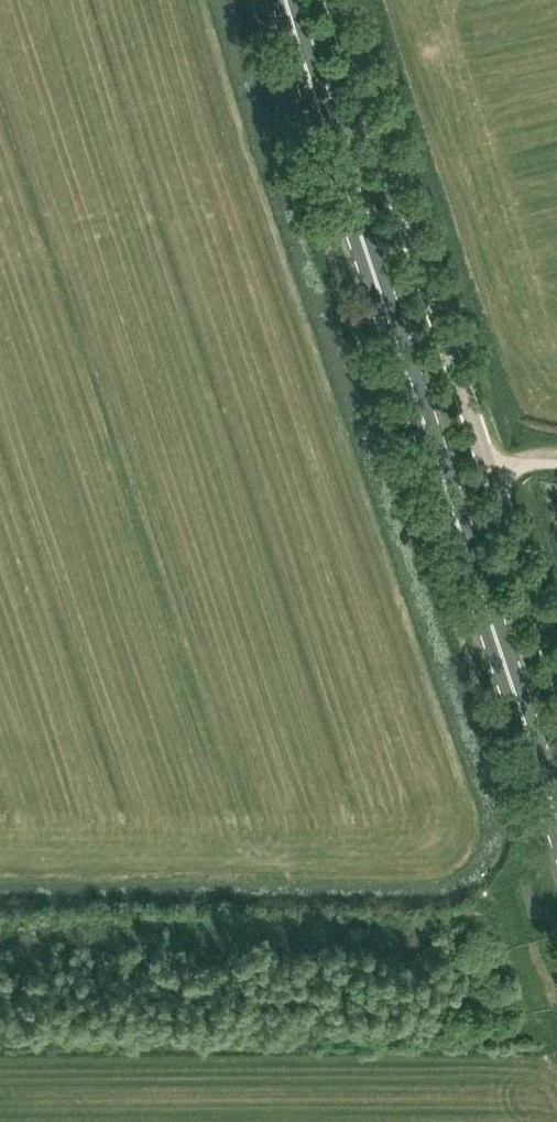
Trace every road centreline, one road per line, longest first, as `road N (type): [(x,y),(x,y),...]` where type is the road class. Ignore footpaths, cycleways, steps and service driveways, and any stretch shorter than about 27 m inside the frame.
road 1 (primary): [(556,797),(293,0)]
road 2 (unclassified): [(556,669),(329,0)]

